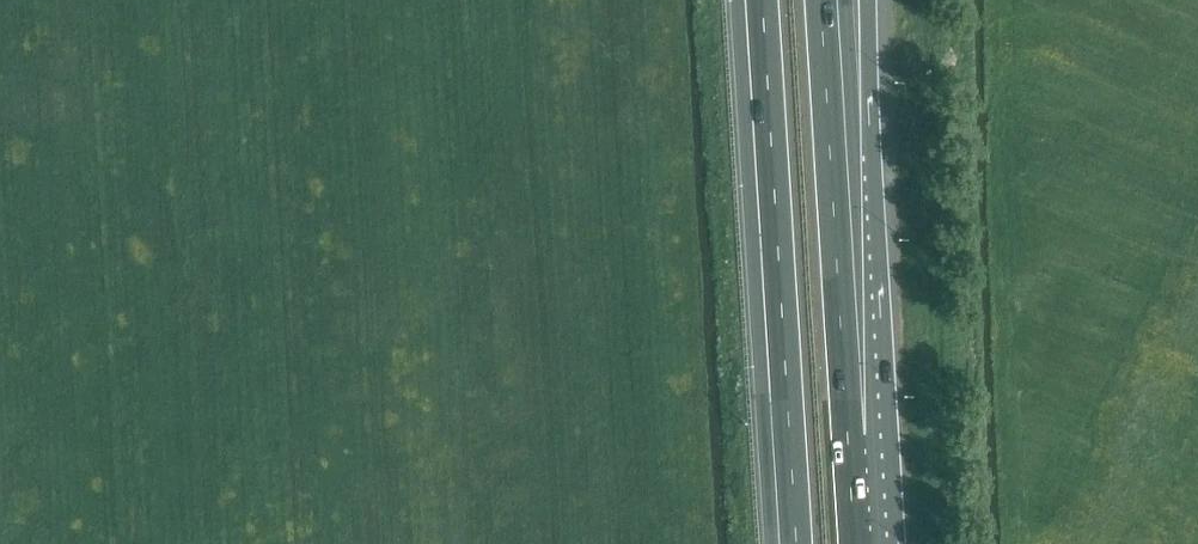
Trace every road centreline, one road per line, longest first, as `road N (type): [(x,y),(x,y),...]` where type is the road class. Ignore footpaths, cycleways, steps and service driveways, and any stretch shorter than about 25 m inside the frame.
road 1 (motorway): [(753,0),(788,543)]
road 2 (motorway): [(855,543),(829,116)]

